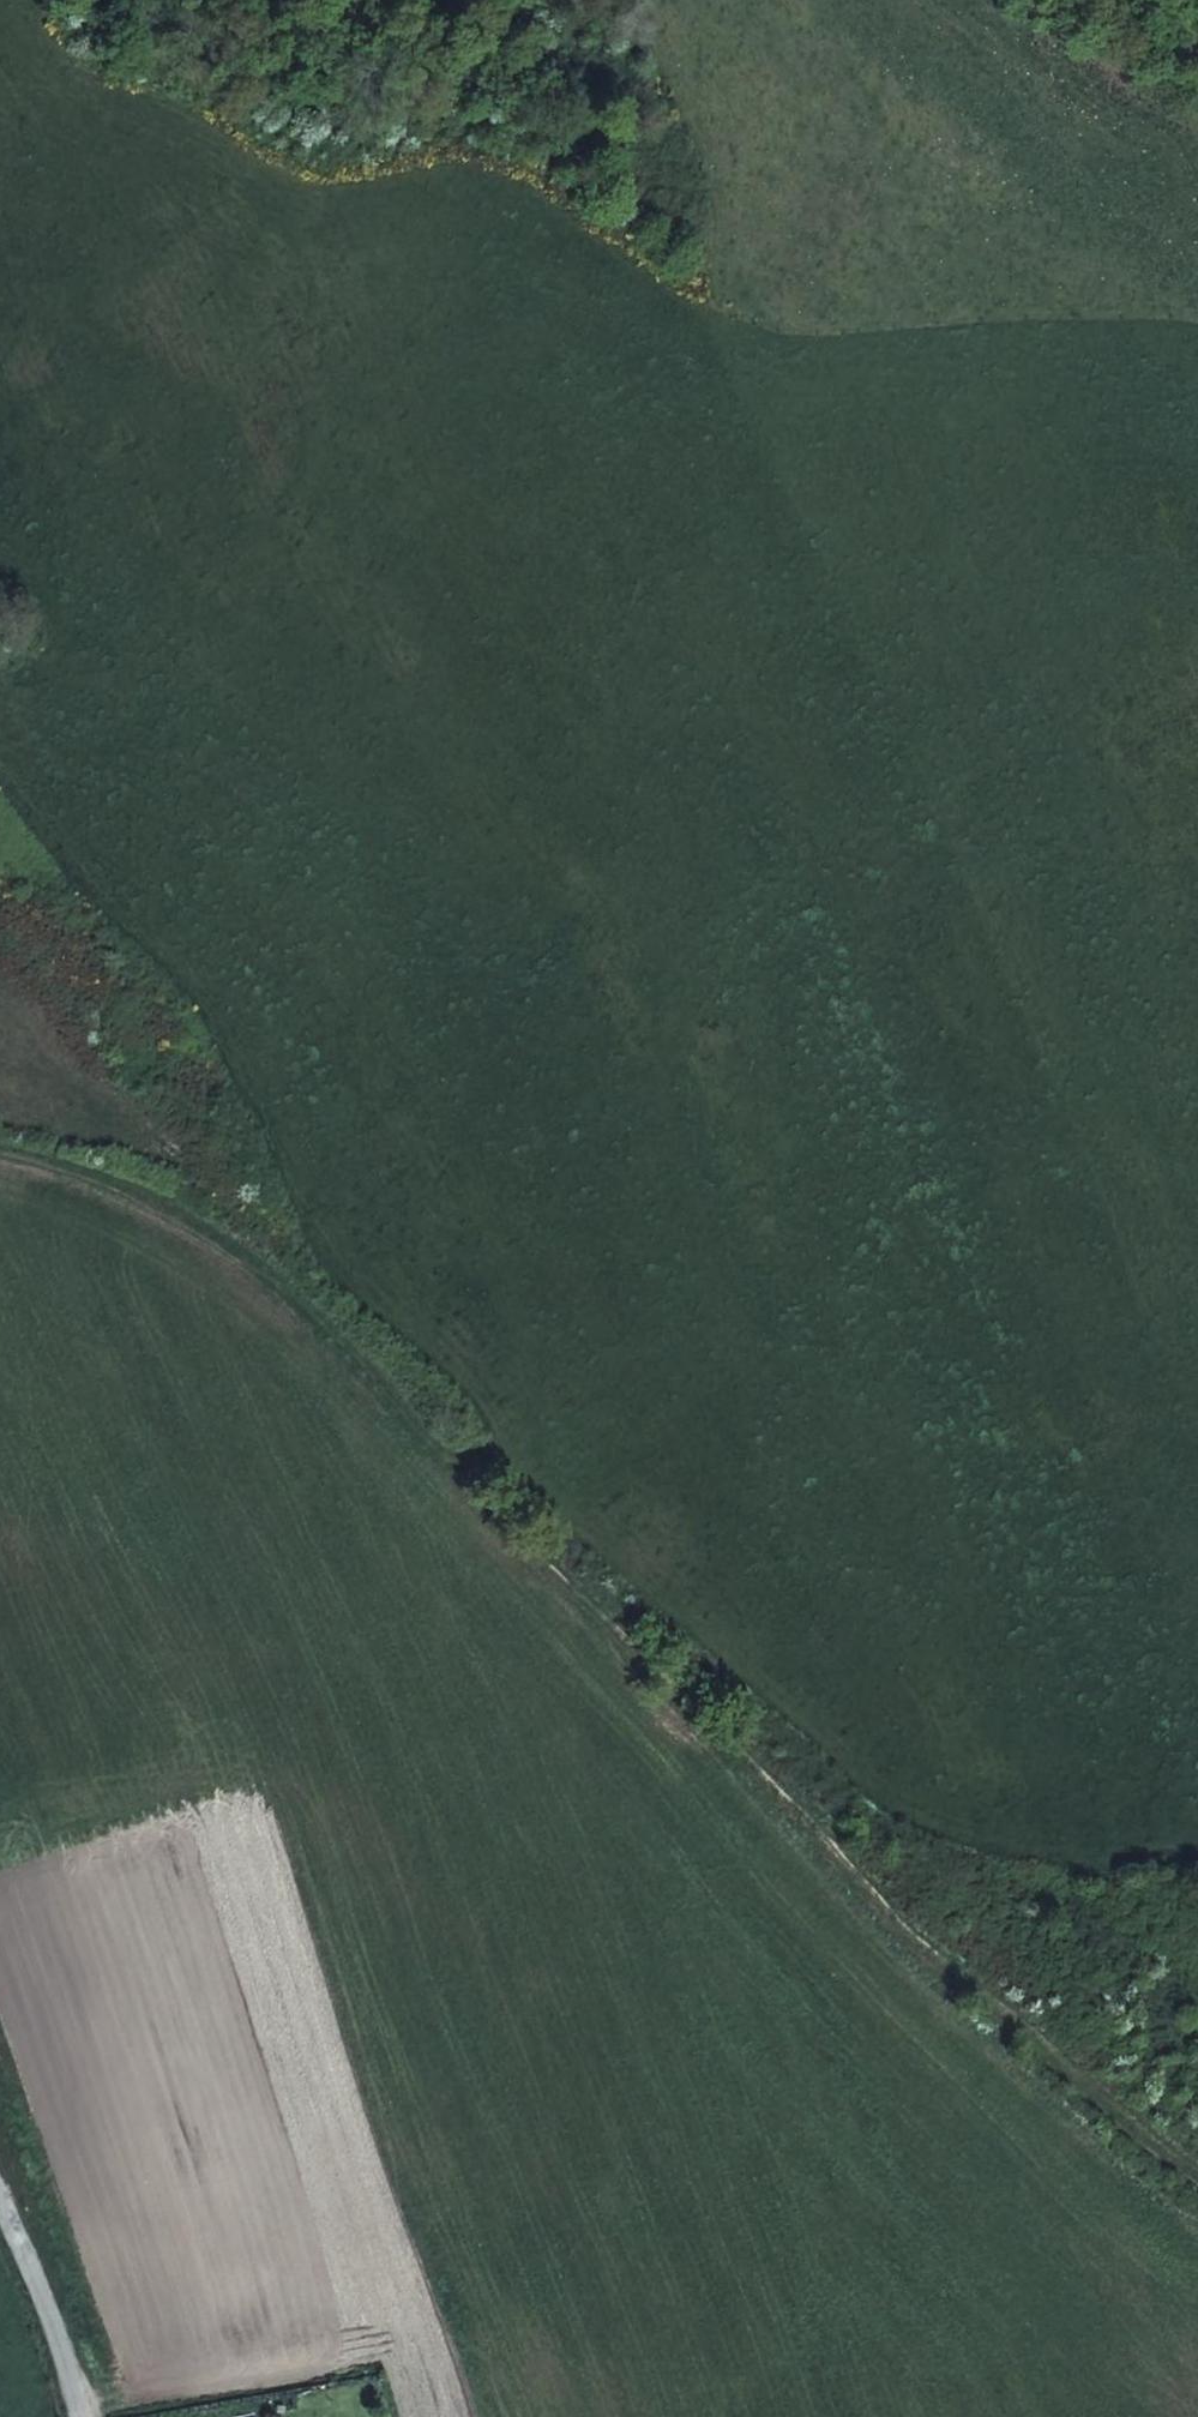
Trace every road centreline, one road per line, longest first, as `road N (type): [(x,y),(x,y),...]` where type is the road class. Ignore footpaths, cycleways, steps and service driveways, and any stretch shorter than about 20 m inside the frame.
road 1 (residential): [(0,2207),(90,2416)]

